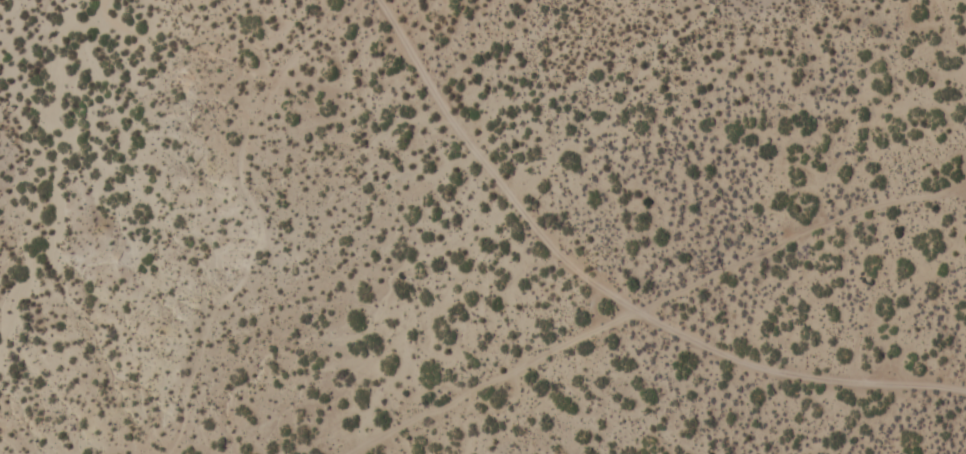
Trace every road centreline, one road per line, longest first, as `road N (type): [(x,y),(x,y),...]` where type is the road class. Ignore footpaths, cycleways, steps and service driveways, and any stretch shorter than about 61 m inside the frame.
road 1 (track): [(375,0),(518,208),(576,277),(738,363),(965,398)]
road 2 (track): [(380,453),(965,173)]

